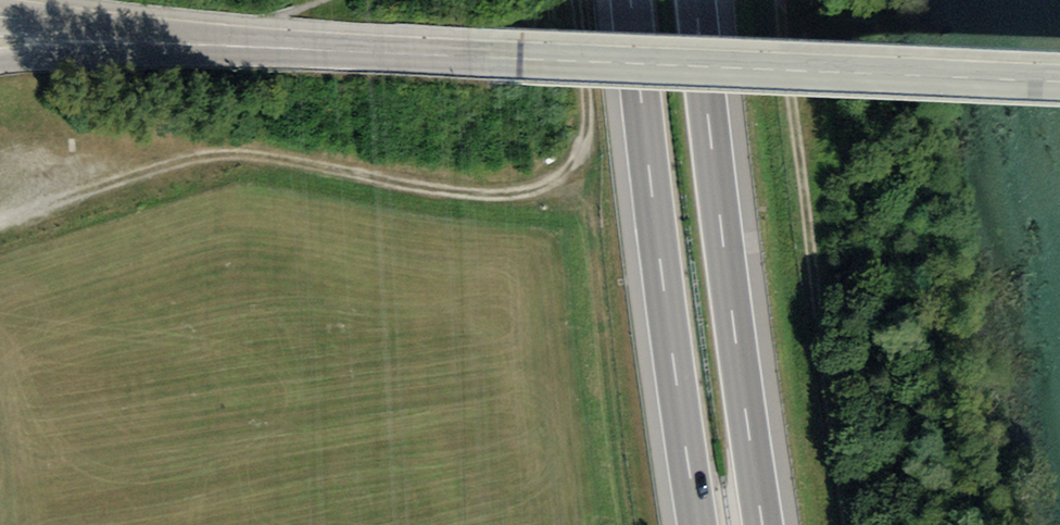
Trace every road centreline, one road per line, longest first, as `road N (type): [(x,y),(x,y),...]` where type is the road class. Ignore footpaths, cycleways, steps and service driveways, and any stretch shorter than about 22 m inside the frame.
road 1 (tertiary): [(247,44),(1059,81)]
road 2 (track): [(0,220),(118,173),(196,158),(268,161),(467,199),(537,197),(579,170),(598,125),(576,0)]
road 3 (track): [(781,0),(804,229),(855,524)]
road 4 (motorway): [(631,0),(700,524)]
road 5 (motorway): [(766,524),(698,0)]
road 6 (tertiary): [(0,60),(247,44)]
road 7 (tertiary): [(247,44),(181,32),(80,28)]

